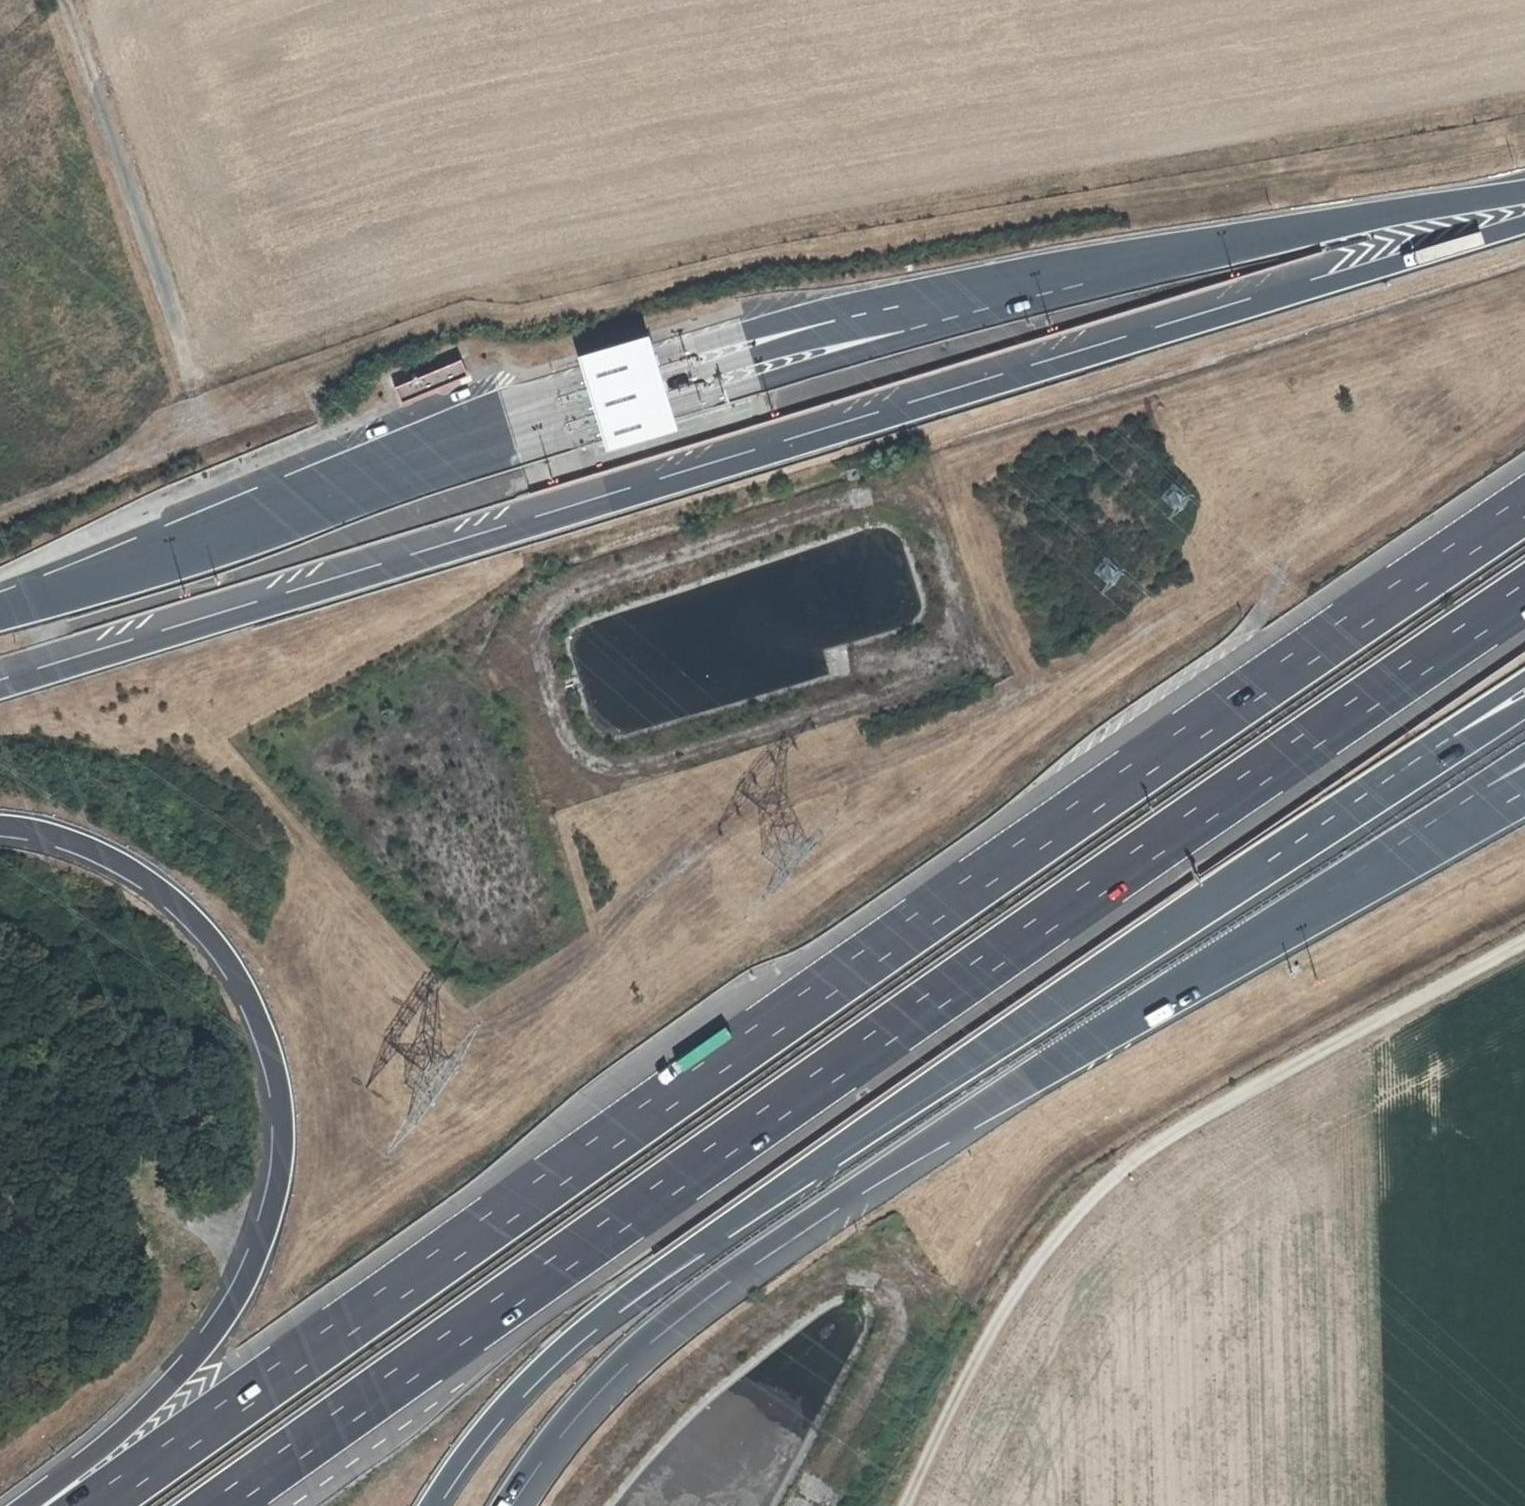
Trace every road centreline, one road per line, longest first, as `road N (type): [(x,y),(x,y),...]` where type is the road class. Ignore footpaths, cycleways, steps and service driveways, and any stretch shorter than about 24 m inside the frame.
road 1 (motorway): [(1524,504),(716,1061),(90,1505)]
road 2 (motorway): [(212,1505),(740,1129),(1524,589)]
road 3 (motorway): [(1524,220),(502,524),(0,683)]
road 4 (motorway): [(1524,187),(1292,226),(908,314),(481,439),(0,606)]
road 5 (motorway): [(430,1505),(516,1392),(633,1291),(1240,881),(1524,698)]
road 6 (motorway): [(498,1505),(593,1387),(713,1283),(1524,776)]
road 7 (motorway): [(0,827),(106,857),(198,926),(235,974),(263,1031),(282,1136),(269,1221),(225,1317),(126,1428),(31,1505)]
road 8 (track): [(1524,951),(1202,1122),(1105,1191),(1000,1319),(907,1505)]
road 9 (track): [(0,517),(191,436),(192,382),(168,299),(58,0)]

